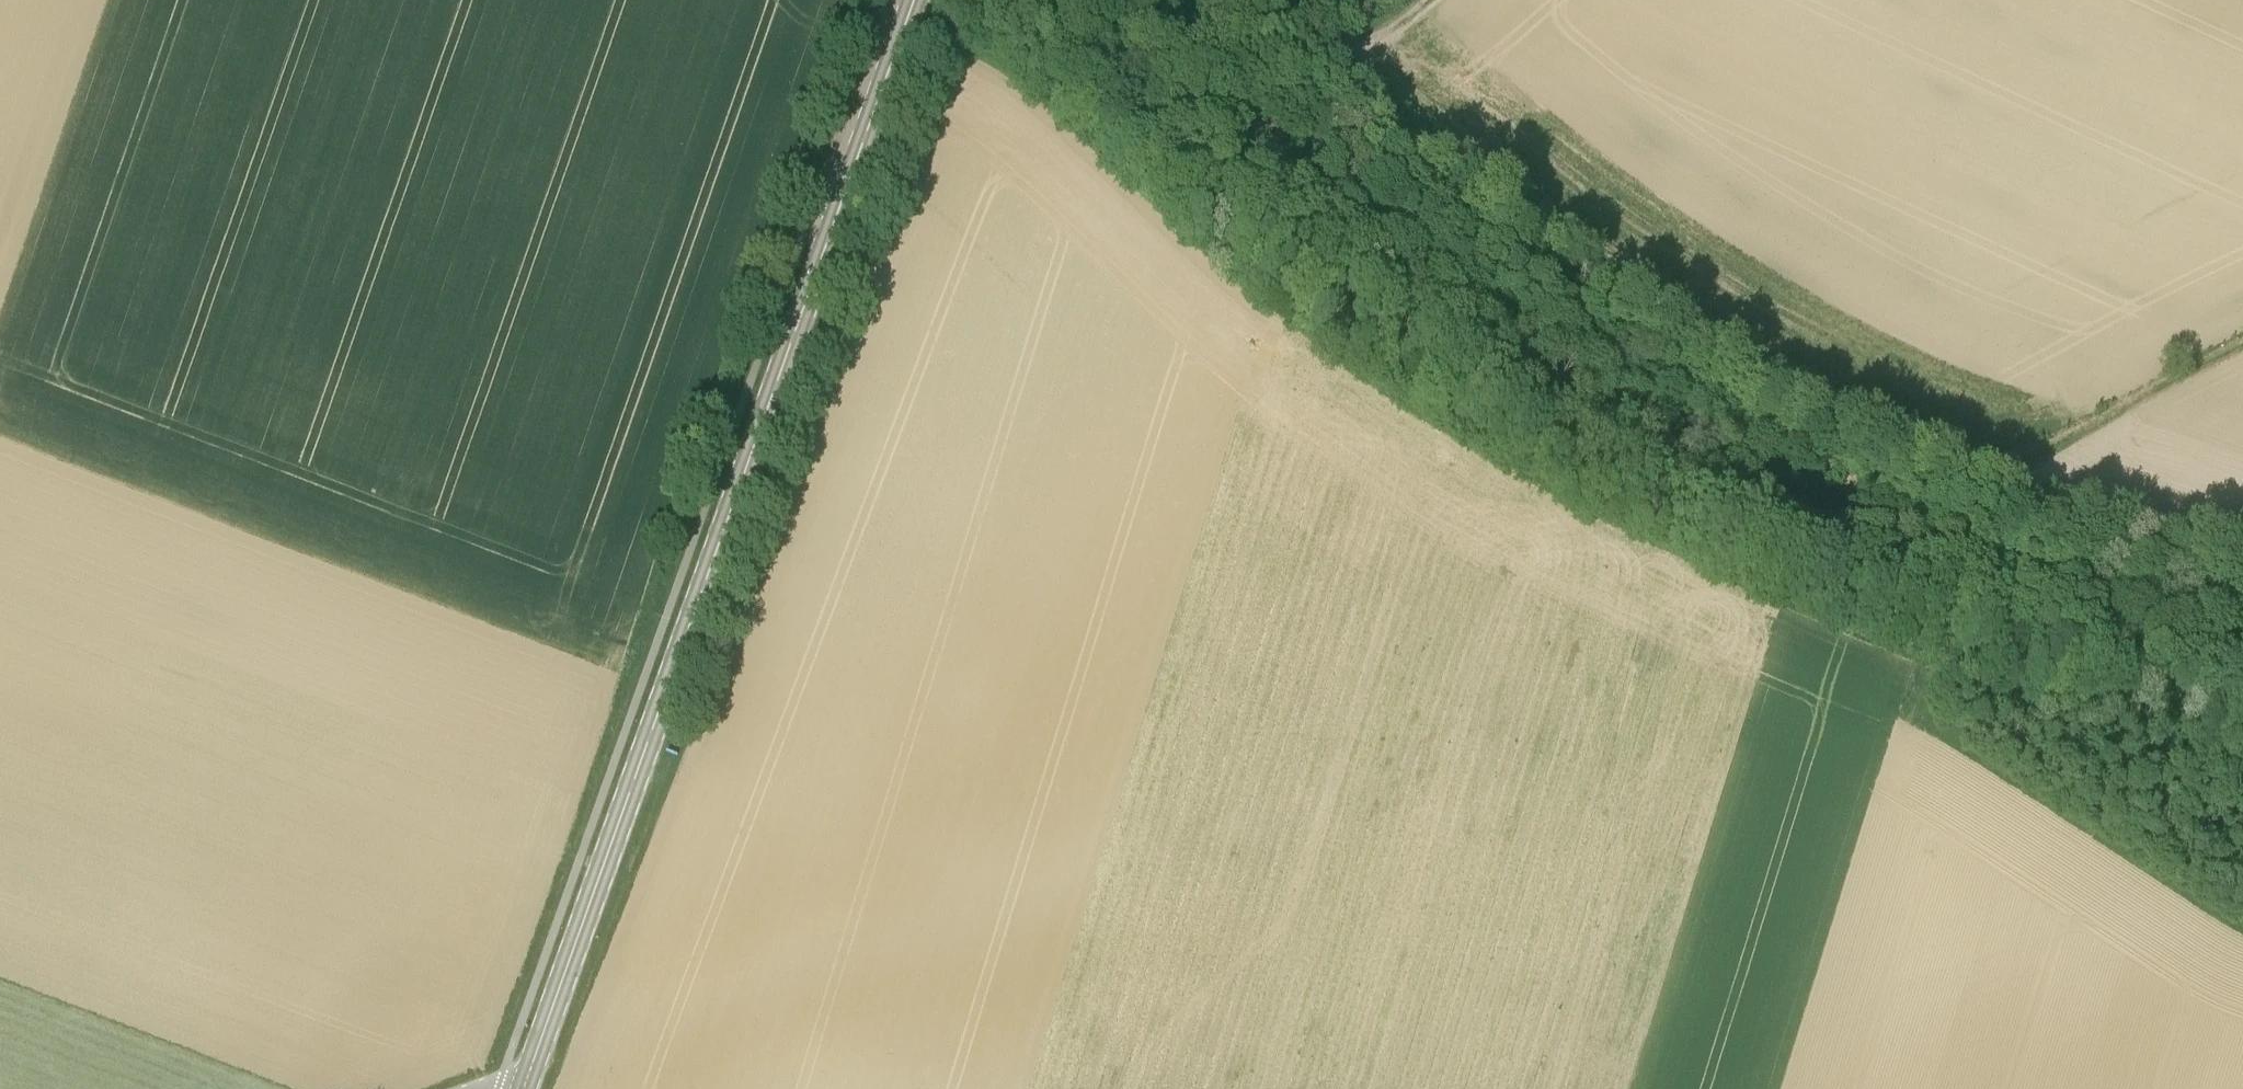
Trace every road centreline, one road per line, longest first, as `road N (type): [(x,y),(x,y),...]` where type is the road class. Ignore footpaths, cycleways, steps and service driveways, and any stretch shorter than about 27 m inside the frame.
road 1 (secondary): [(523,1088),(914,0)]
road 2 (track): [(2242,353),(2120,422),(2024,462)]

